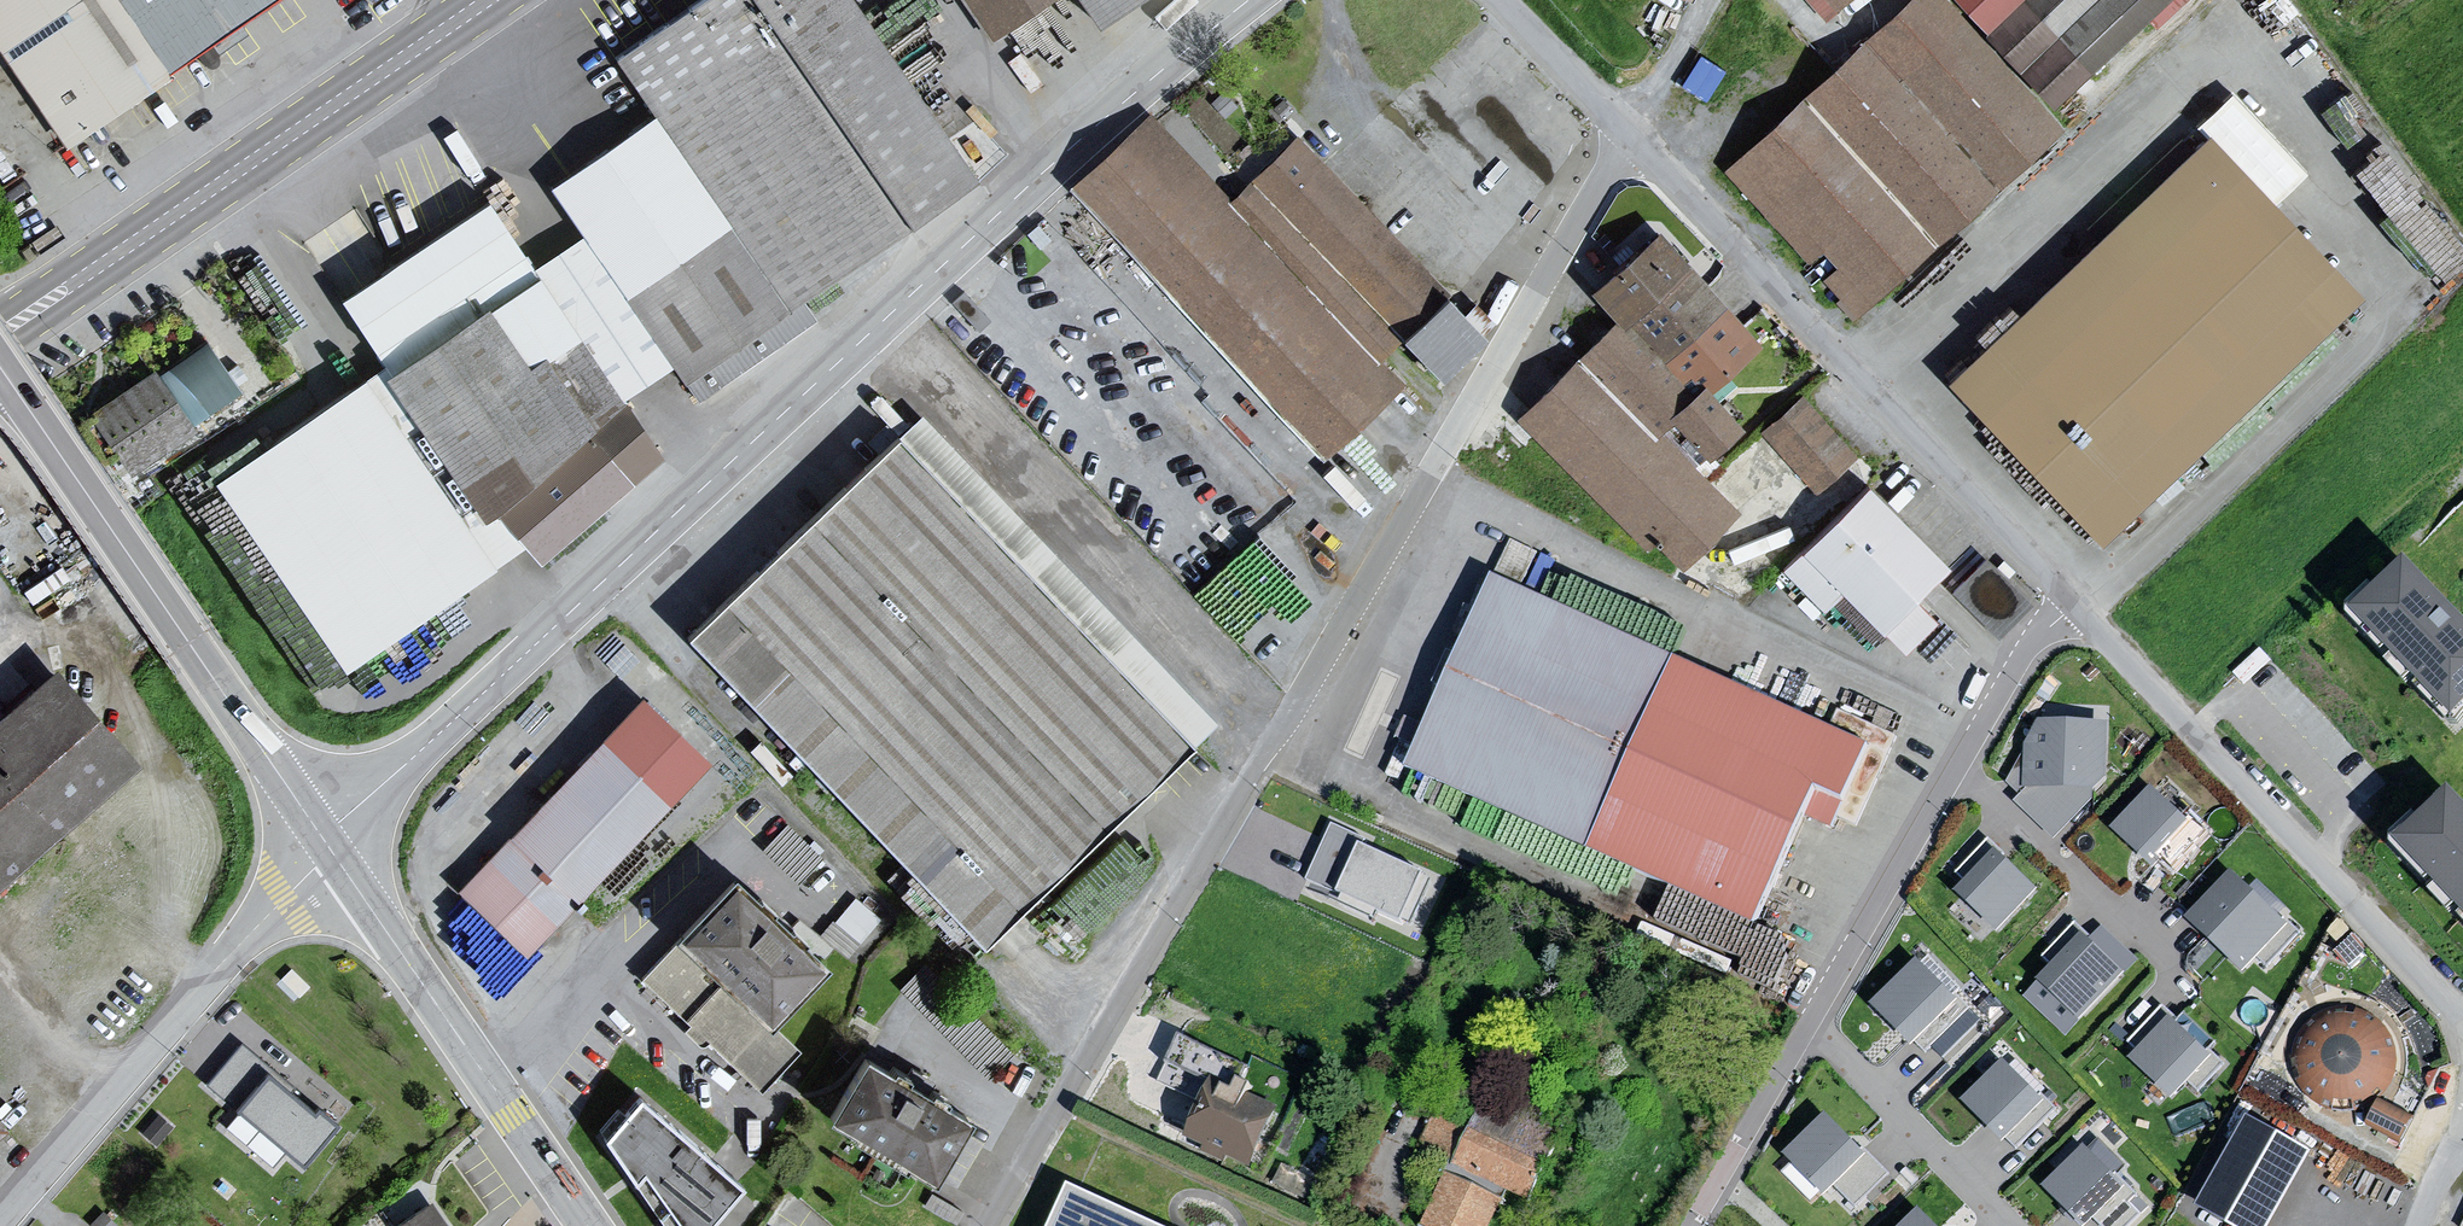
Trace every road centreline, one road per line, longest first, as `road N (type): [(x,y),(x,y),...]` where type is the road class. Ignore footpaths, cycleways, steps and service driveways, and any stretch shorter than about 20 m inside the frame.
road 1 (residential): [(1621,137),(988,1225)]
road 2 (residential): [(1251,0),(1085,137),(328,843)]
road 3 (residential): [(1693,1225),(2063,602)]
road 4 (residential): [(1621,137),(2063,602)]
road 5 (primary): [(0,351),(515,0)]
road 6 (residential): [(2063,602),(2462,1024)]
road 7 (residential): [(328,843),(14,388)]
road 8 (primary): [(450,0),(0,307)]
road 9 (residential): [(0,1216),(328,843)]
road 10 (residential): [(588,1225),(328,843)]
road 11 (residential): [(1492,0),(1621,137)]

